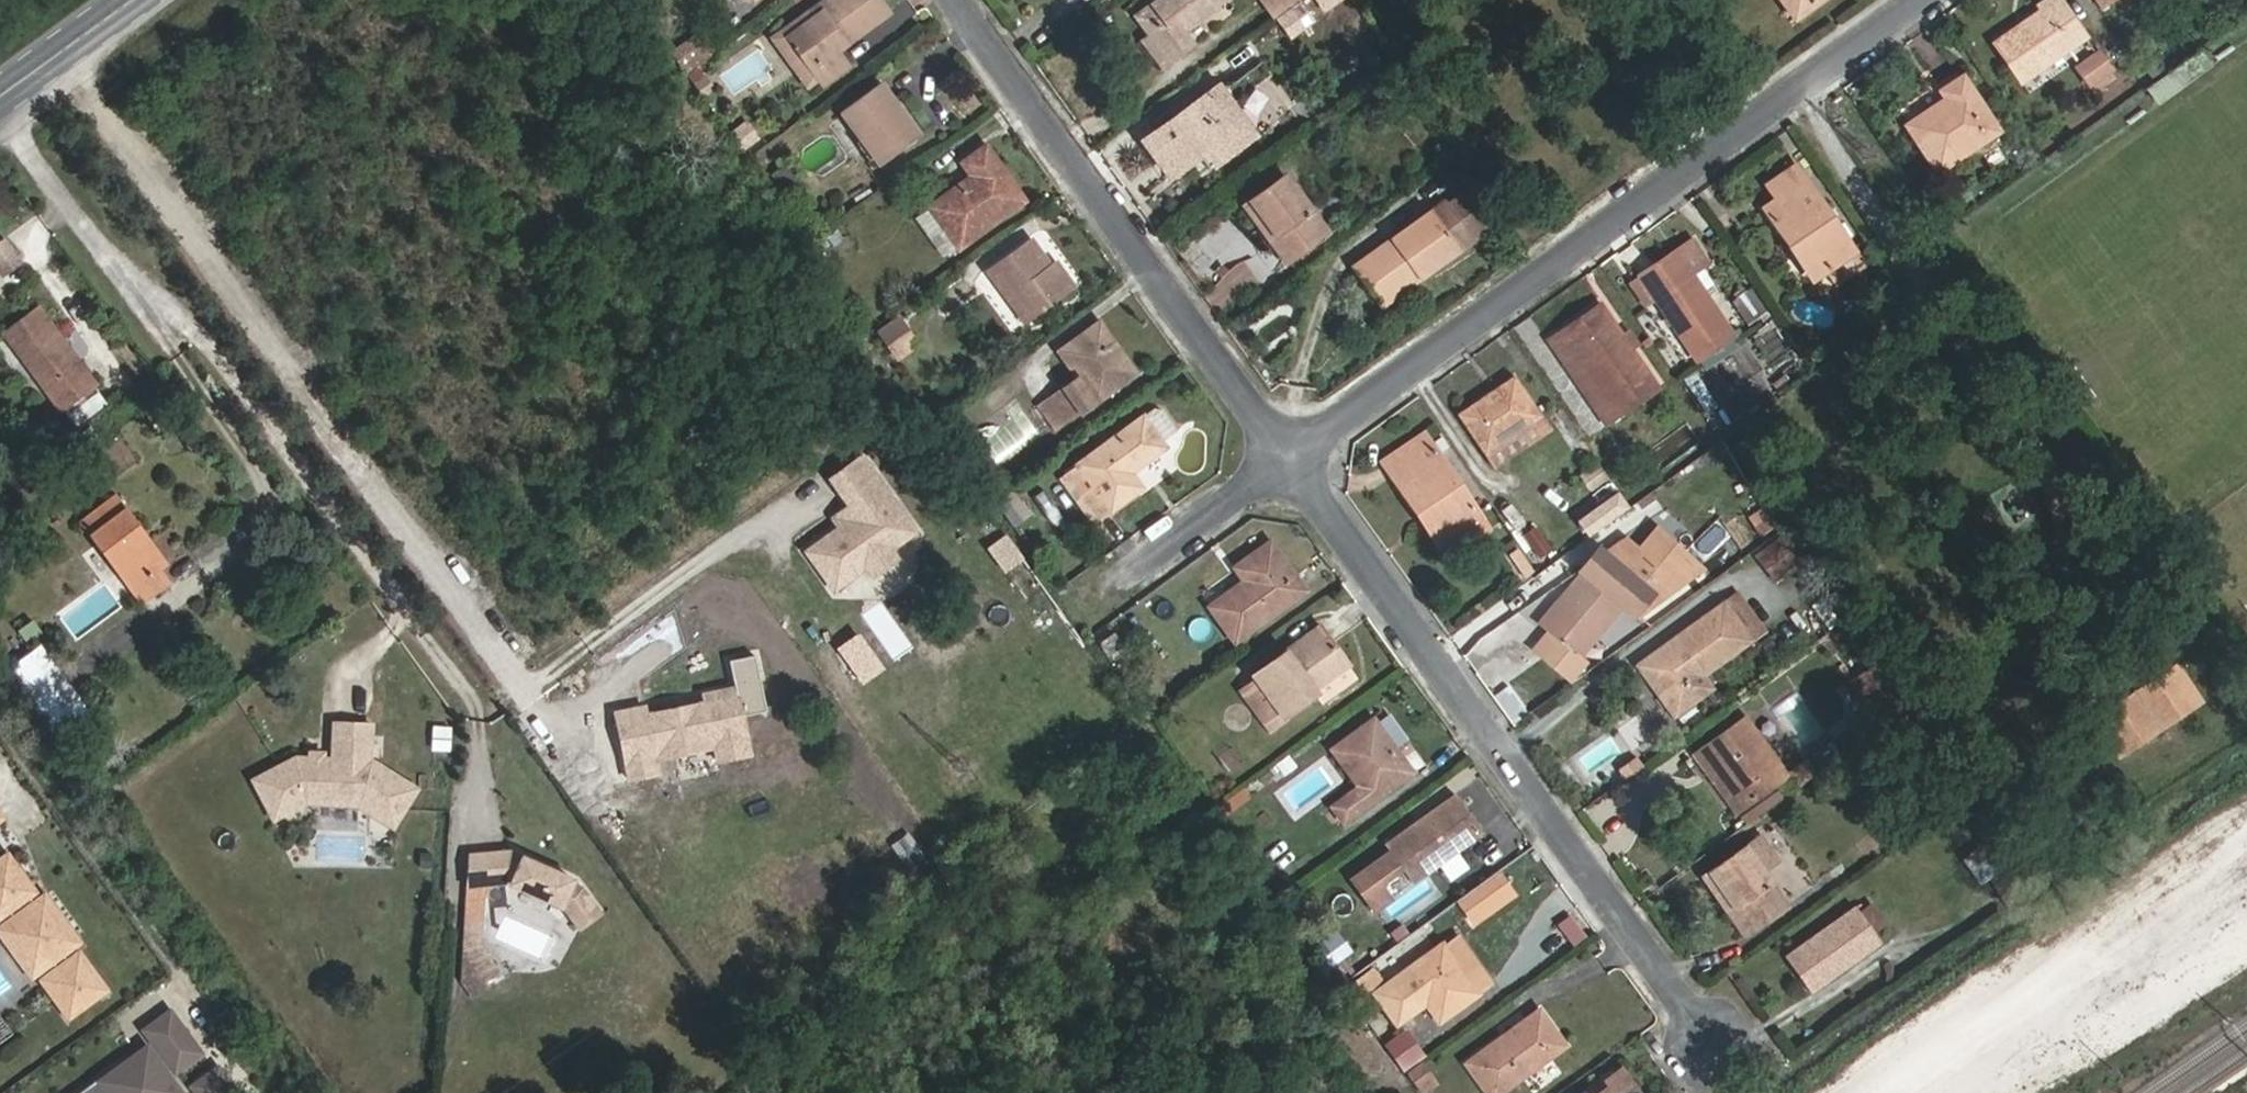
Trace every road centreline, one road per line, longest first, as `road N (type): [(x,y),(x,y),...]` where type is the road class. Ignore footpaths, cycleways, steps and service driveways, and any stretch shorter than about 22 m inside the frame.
road 1 (residential): [(1930,0),(1289,457)]
road 2 (residential): [(1289,457),(1720,1054)]
road 3 (residential): [(958,0),(1289,457)]
road 4 (track): [(2246,812),(1854,1092)]
road 5 (residential): [(1289,457),(1077,603)]
road 6 (primary): [(132,0),(0,97)]

